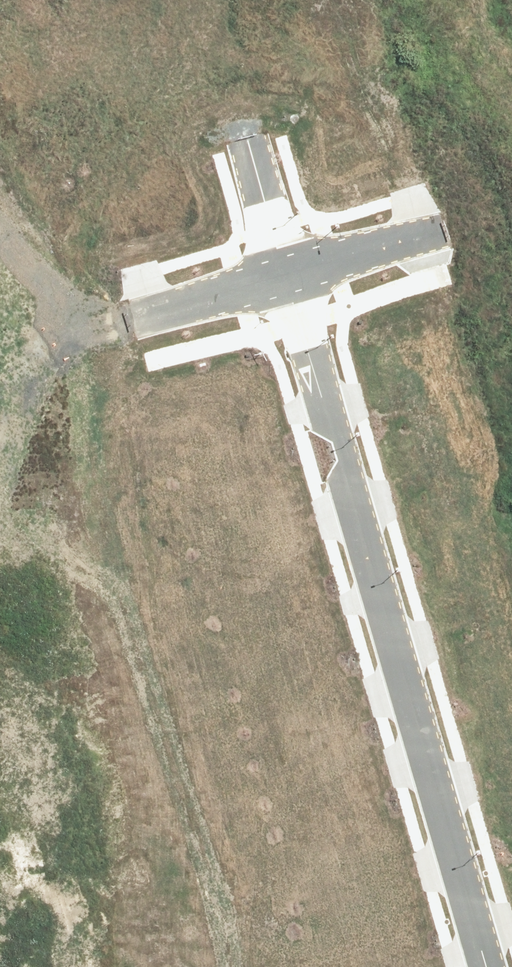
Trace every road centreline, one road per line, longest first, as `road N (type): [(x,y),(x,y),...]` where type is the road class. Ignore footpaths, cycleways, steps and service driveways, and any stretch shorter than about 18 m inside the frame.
road 1 (residential): [(487,966),(285,273)]
road 2 (residential): [(143,966),(0,436)]
road 3 (residential): [(285,273),(144,315),(0,343)]
road 4 (residential): [(217,0),(230,7),(243,45),(247,136),(285,273)]
road 5 (residential): [(511,206),(285,273)]
road 6 (residential): [(0,48),(160,0)]

